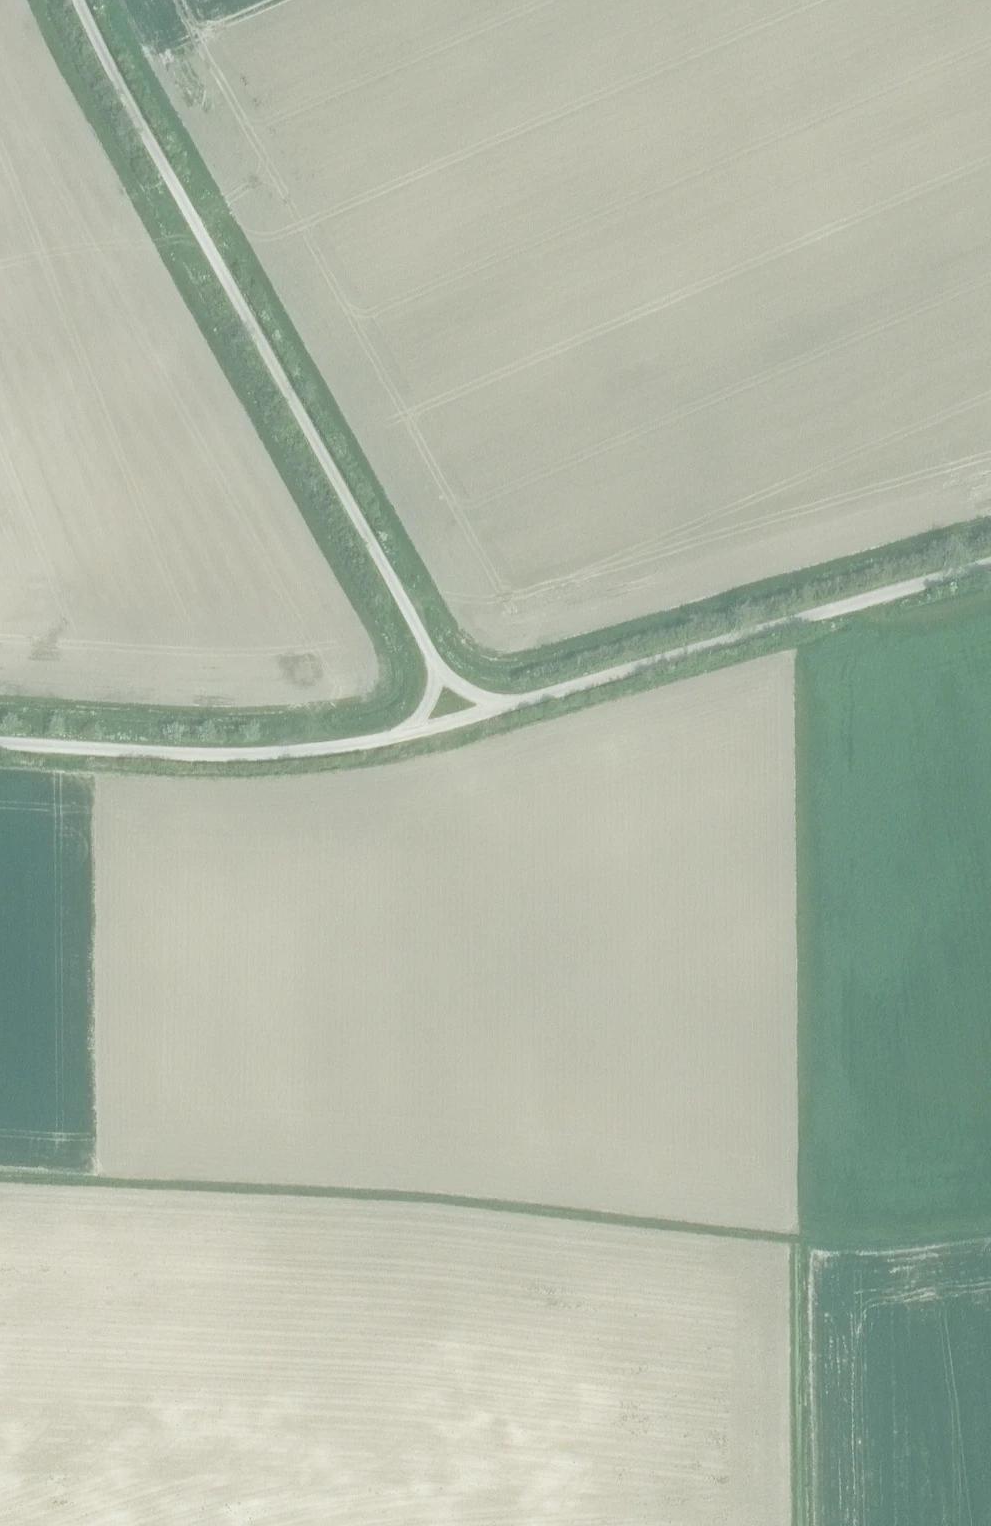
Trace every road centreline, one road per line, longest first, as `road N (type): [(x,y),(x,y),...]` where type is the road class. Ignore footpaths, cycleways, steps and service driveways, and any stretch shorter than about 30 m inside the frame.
road 1 (unclassified): [(84,0),(438,660)]
road 2 (unclassified): [(523,703),(990,565)]
road 3 (unclassified): [(0,743),(218,757),(405,737)]
road 4 (unclassified): [(405,737),(523,703)]

